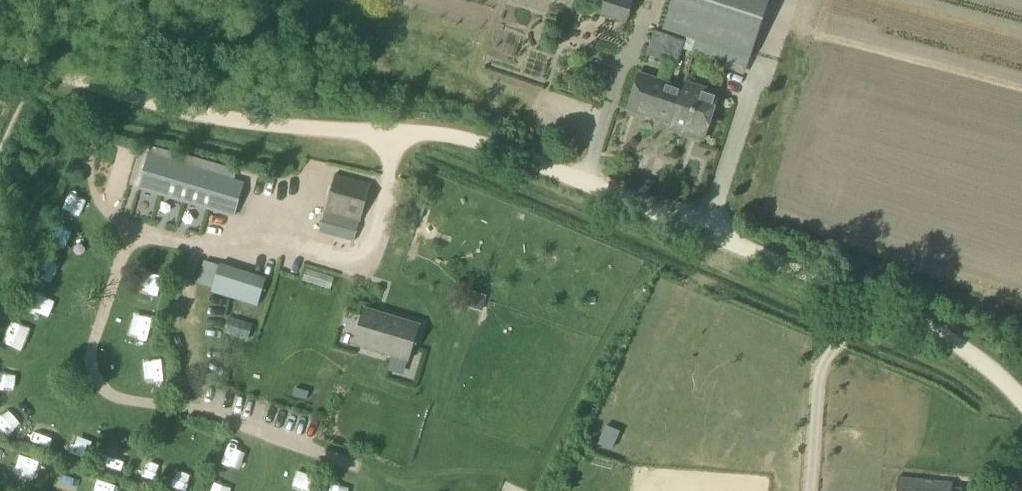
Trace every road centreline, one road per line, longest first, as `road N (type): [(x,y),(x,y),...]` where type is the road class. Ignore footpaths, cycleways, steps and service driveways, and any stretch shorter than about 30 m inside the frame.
road 1 (track): [(1021,403),(902,315),(541,165),(442,137),(224,115),(36,67)]

